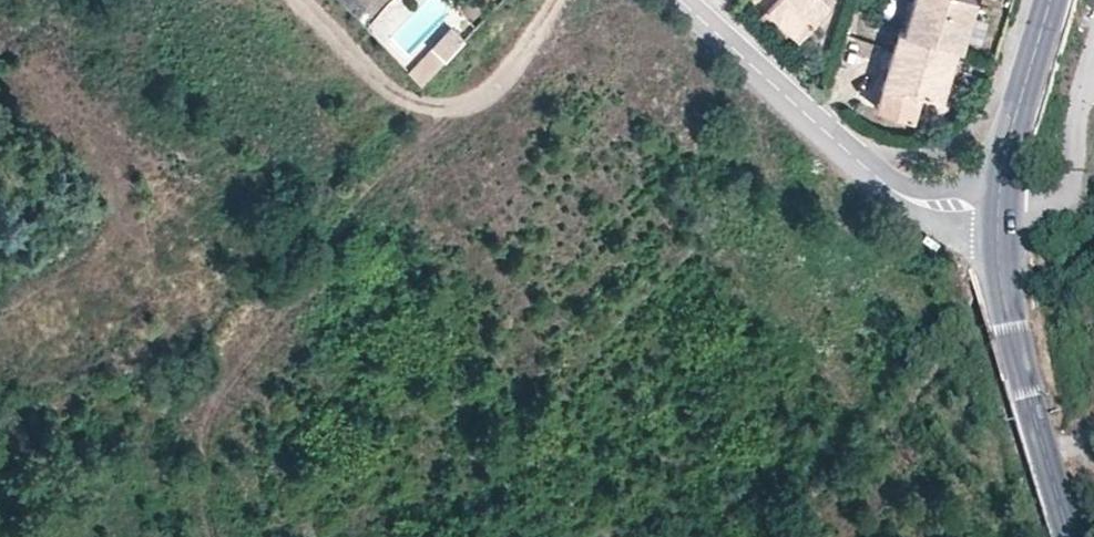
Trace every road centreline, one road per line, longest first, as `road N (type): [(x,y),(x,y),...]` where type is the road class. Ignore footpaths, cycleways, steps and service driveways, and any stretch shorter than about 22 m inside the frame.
road 1 (residential): [(681,0),(910,201),(938,213),(1001,214)]
road 2 (tertiary): [(1001,214),(1009,328),(1067,536)]
road 3 (tertiary): [(1052,0),(1019,106),(1001,214)]
road 4 (residential): [(1093,62),(1071,186),(1059,205),(1001,214)]

